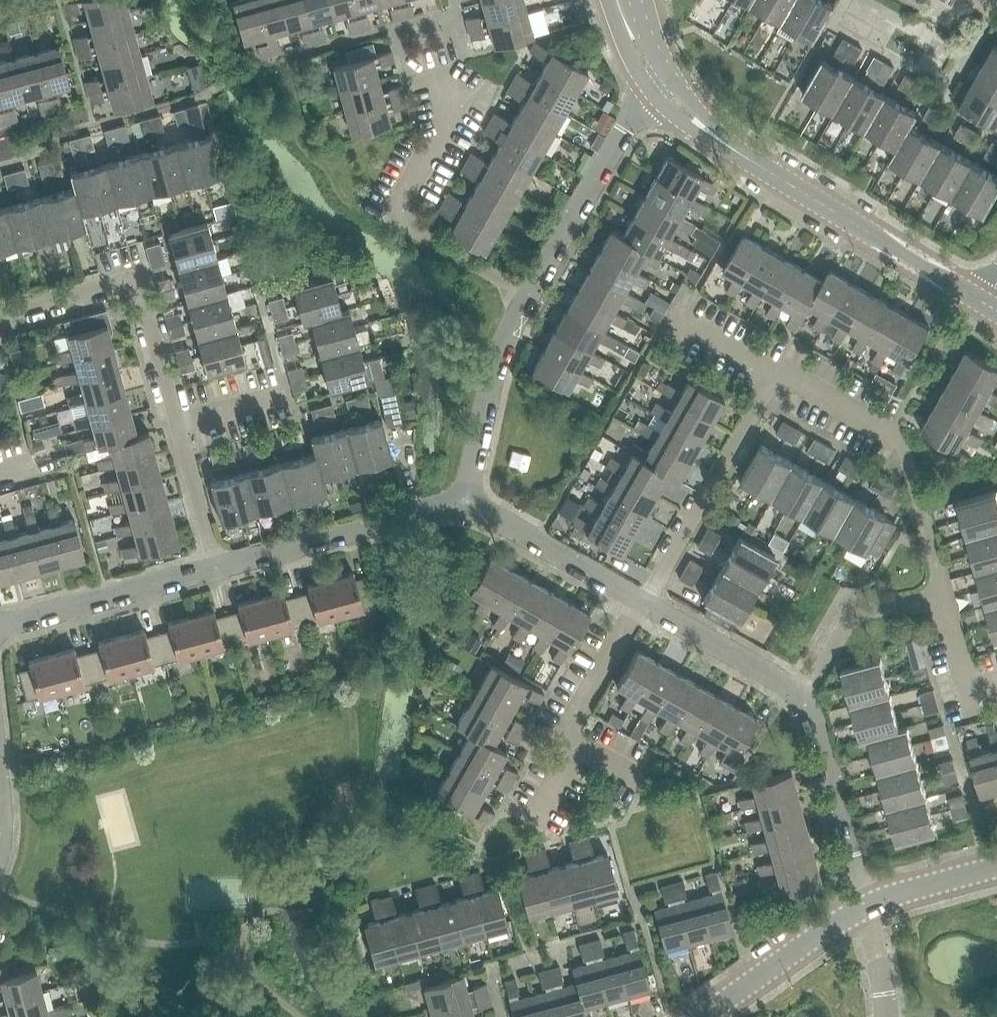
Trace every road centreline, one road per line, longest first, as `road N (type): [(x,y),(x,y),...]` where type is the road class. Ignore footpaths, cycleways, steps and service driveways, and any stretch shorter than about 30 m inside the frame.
road 1 (residential): [(0,314),(138,276),(217,567)]
road 2 (residential): [(528,295),(393,215),(450,116),(440,79)]
road 3 (tertiary): [(986,302),(726,143)]
road 4 (residential): [(943,595),(905,443),(779,368)]
road 5 (residential): [(645,602),(779,368)]
road 6 (residential): [(217,567),(464,498)]
road 7 (residential): [(638,780),(565,736),(642,600)]
road 8 (residential): [(528,295),(624,129),(653,95)]
road 9 (residential): [(0,624),(217,567)]
road 10 (residential): [(865,908),(817,728),(801,700)]
road 11 (residential): [(464,498),(499,357),(528,295)]
road 12 (residential): [(642,600),(464,498)]
road 13 (tertiary): [(700,1016),(865,908)]
road 14 (residential): [(801,700),(852,617),(943,595)]
road 15 (residential): [(801,700),(645,602)]
road 16 (tertiary): [(865,908),(996,866)]

